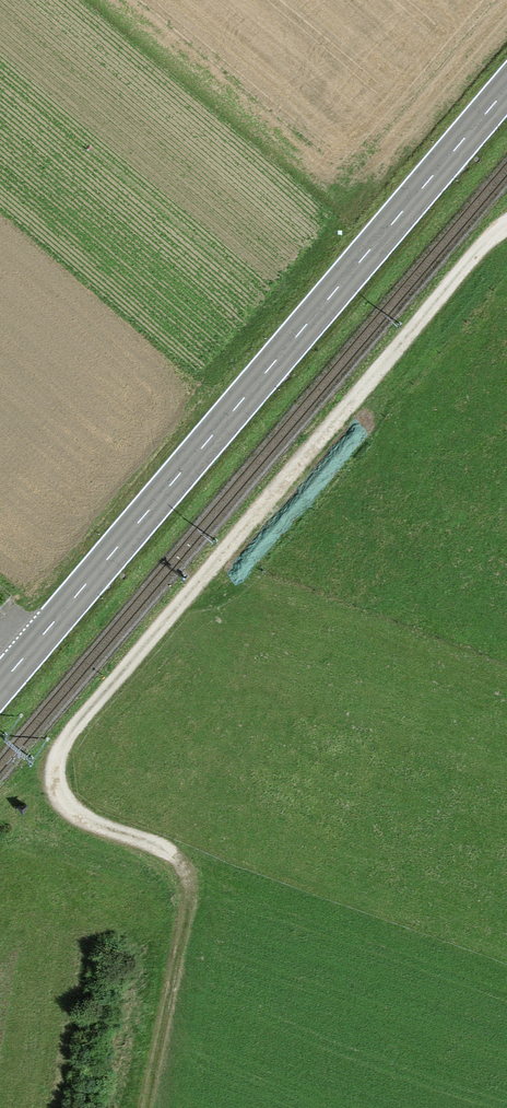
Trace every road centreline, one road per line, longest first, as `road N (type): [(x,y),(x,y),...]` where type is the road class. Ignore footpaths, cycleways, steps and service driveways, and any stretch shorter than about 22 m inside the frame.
road 1 (track): [(506,229),(496,232),(58,748),(51,783),(74,818),(172,858)]
road 2 (primary): [(0,686),(506,88)]

